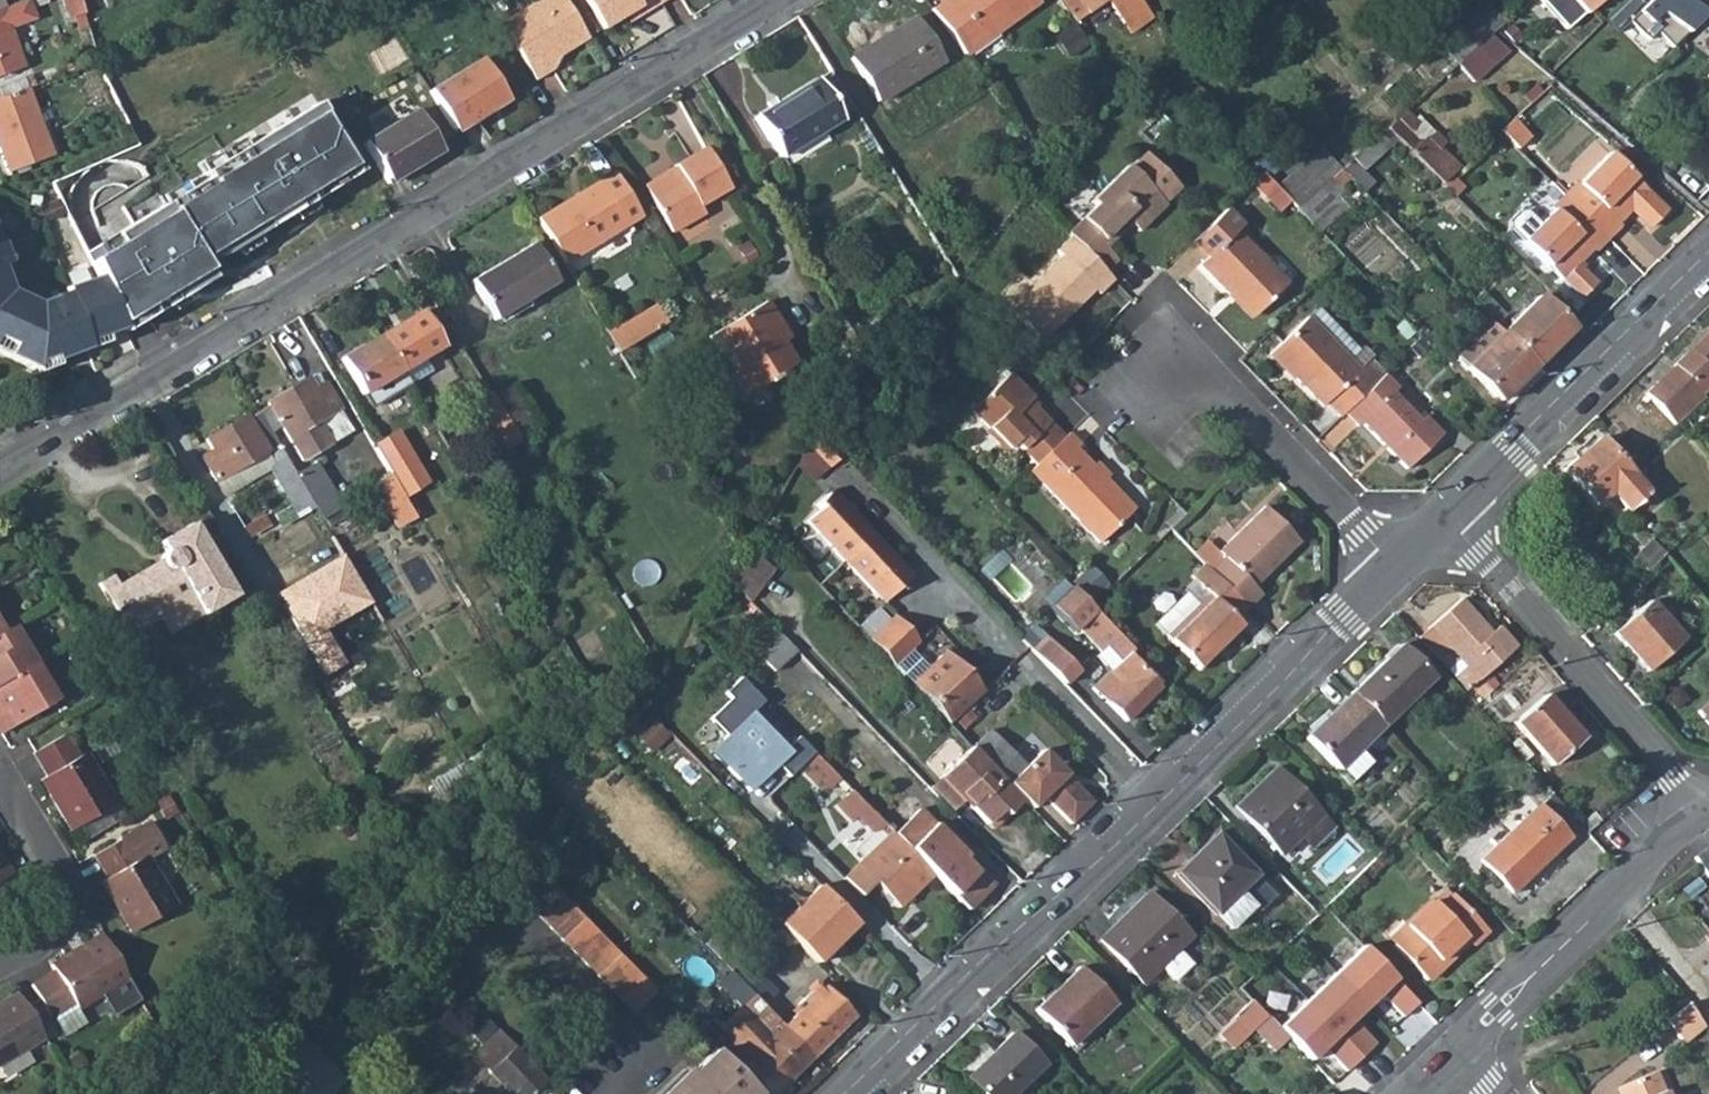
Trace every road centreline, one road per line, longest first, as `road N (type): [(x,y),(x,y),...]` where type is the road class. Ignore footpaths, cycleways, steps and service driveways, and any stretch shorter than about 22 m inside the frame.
road 1 (residential): [(0,463),(765,0)]
road 2 (tertiary): [(1395,566),(1279,688),(851,1093)]
road 3 (residential): [(1446,518),(1704,806)]
road 4 (tertiary): [(1708,258),(1446,518)]
road 5 (residential): [(1704,806),(1457,1048)]
road 6 (residential): [(1395,566),(1217,385),(1137,370)]
road 7 (residential): [(0,964),(55,928),(63,898),(61,866),(0,770)]

